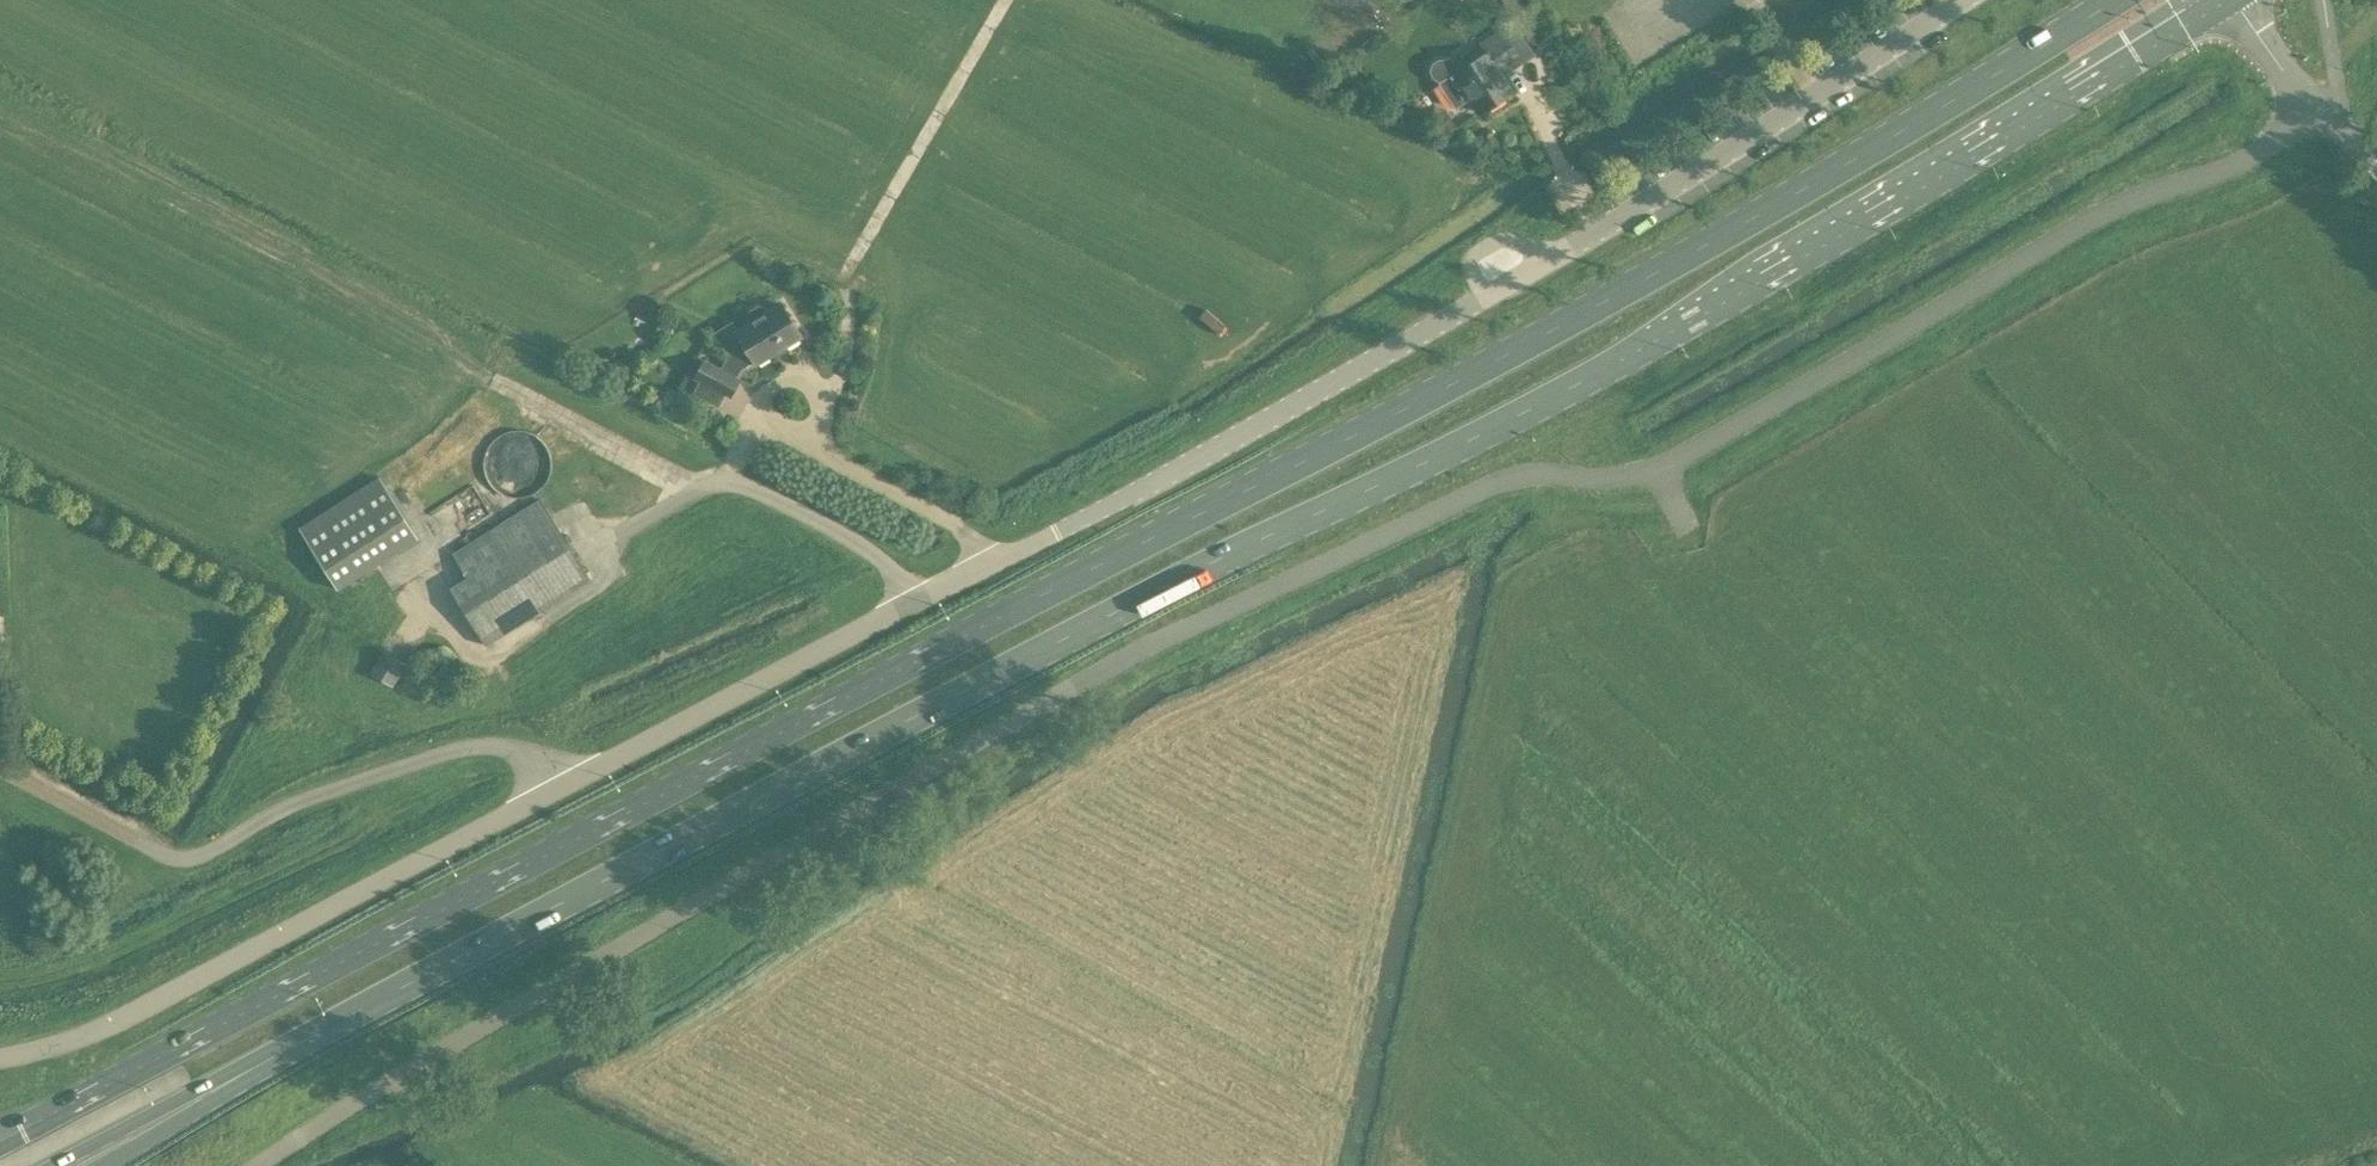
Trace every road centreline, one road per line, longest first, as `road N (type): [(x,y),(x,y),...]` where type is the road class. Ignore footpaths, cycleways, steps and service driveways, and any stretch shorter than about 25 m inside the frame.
road 1 (primary): [(2112,0),(1531,340),(0,1146)]
road 2 (unclassified): [(259,1165),(400,1069),(1177,638),(1506,479),(1546,470),(1601,478),(1660,467),(2099,212),(2222,169),(2320,109)]
road 3 (primary): [(235,1077),(911,716),(1541,400),(2225,0)]
road 4 (unclassified): [(568,784),(1234,436),(1486,292)]
road 5 (unclassified): [(0,1056),(116,1023),(568,784)]
road 6 (unclassified): [(0,767),(179,864),(203,861),(271,820),(365,784),(471,750),(522,755),(568,784)]
road 7 (unclassified): [(1554,253),(1762,131),(1961,0)]
road 8 (primary): [(51,1165),(235,1077)]
road 9 (motorway): [(100,1165),(235,1077)]
road 10 (unclassified): [(2320,109),(2236,0)]
road 11 (unclassified): [(1554,253),(1505,240),(1474,257),(1472,271),(1486,292)]

